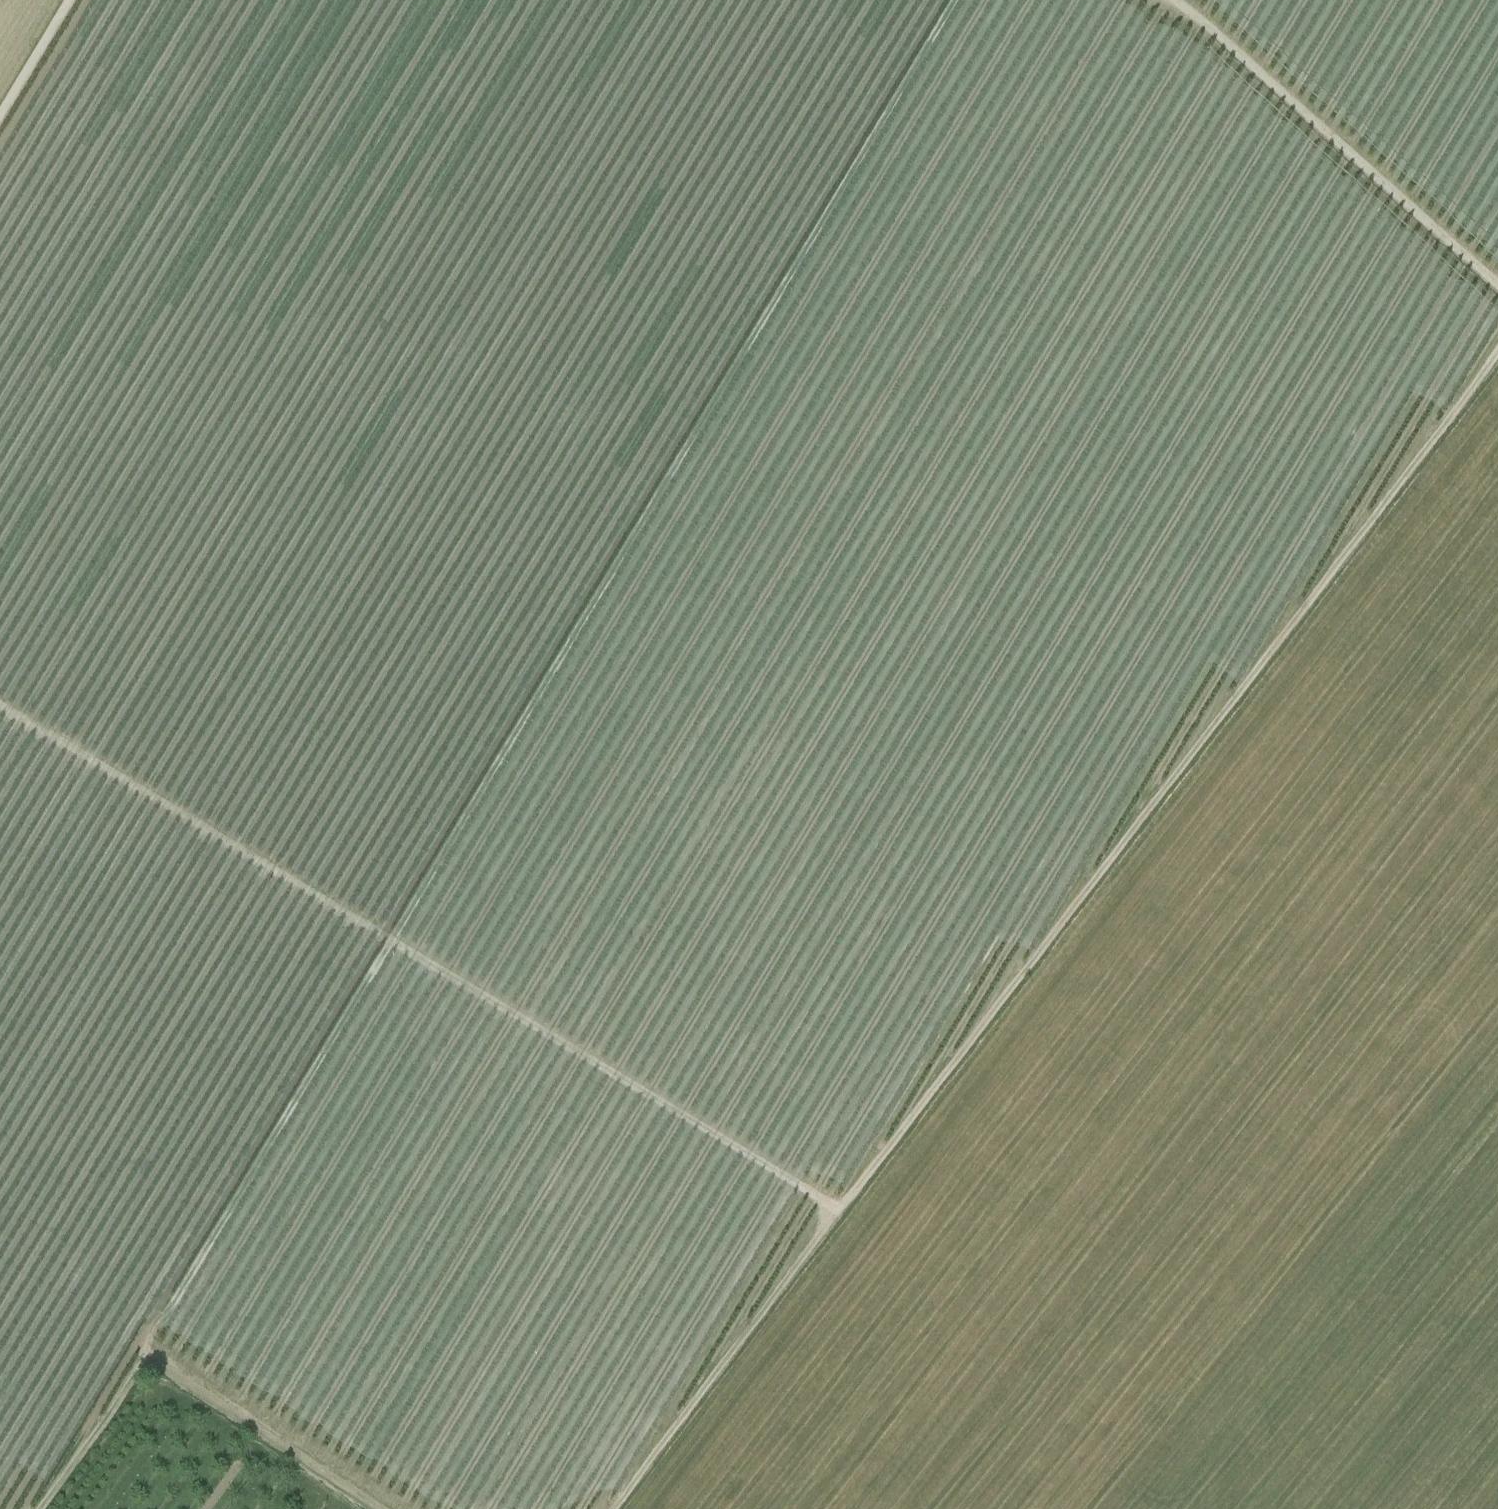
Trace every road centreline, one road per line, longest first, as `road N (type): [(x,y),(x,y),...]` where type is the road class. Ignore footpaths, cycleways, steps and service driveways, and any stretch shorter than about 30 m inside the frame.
road 1 (track): [(615,1508),(1497,351)]
road 2 (track): [(837,1210),(0,706)]
road 3 (track): [(39,1508),(142,1362),(153,1359),(384,1508)]
road 4 (track): [(1497,284),(1175,0)]
road 5 (track): [(67,0),(0,112)]

